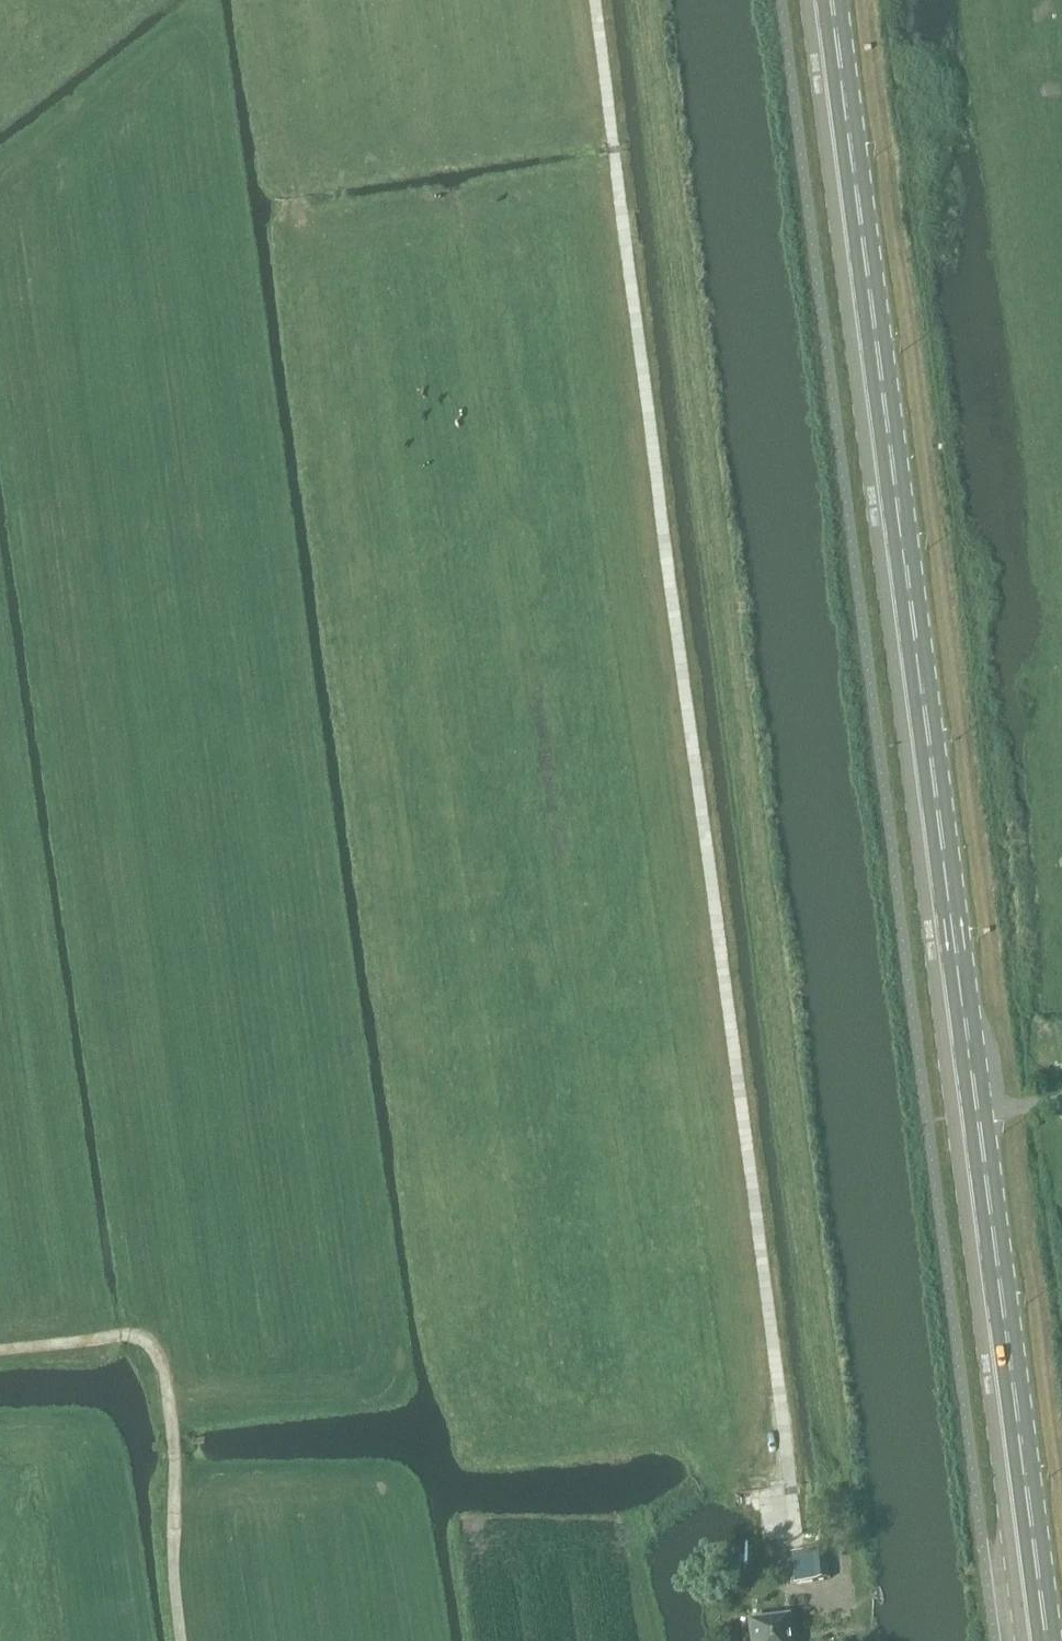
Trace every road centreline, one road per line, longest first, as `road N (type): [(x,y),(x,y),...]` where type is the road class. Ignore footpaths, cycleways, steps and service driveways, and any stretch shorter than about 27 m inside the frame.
road 1 (primary): [(841,0),(1055,1640)]
road 2 (track): [(783,1563),(792,1492),(598,0)]
road 3 (track): [(0,1355),(138,1338),(165,1362),(178,1474),(173,1544),(187,1640)]

